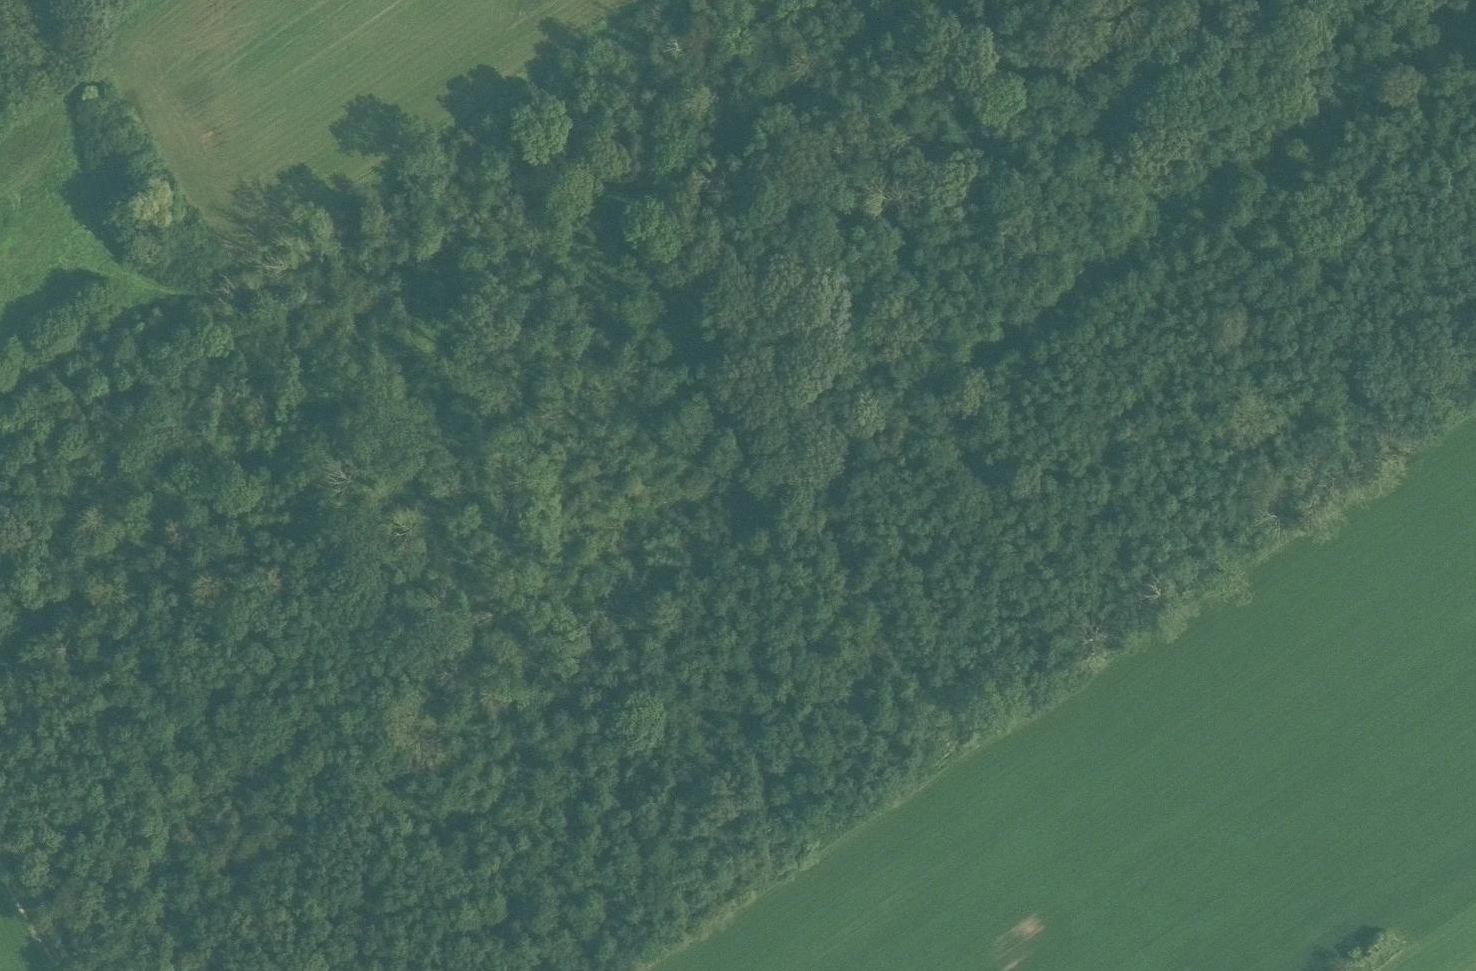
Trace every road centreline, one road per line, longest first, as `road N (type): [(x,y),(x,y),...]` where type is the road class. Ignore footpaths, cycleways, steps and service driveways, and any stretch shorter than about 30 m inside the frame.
road 1 (track): [(104,61),(0,174)]
road 2 (track): [(63,970),(0,861)]

